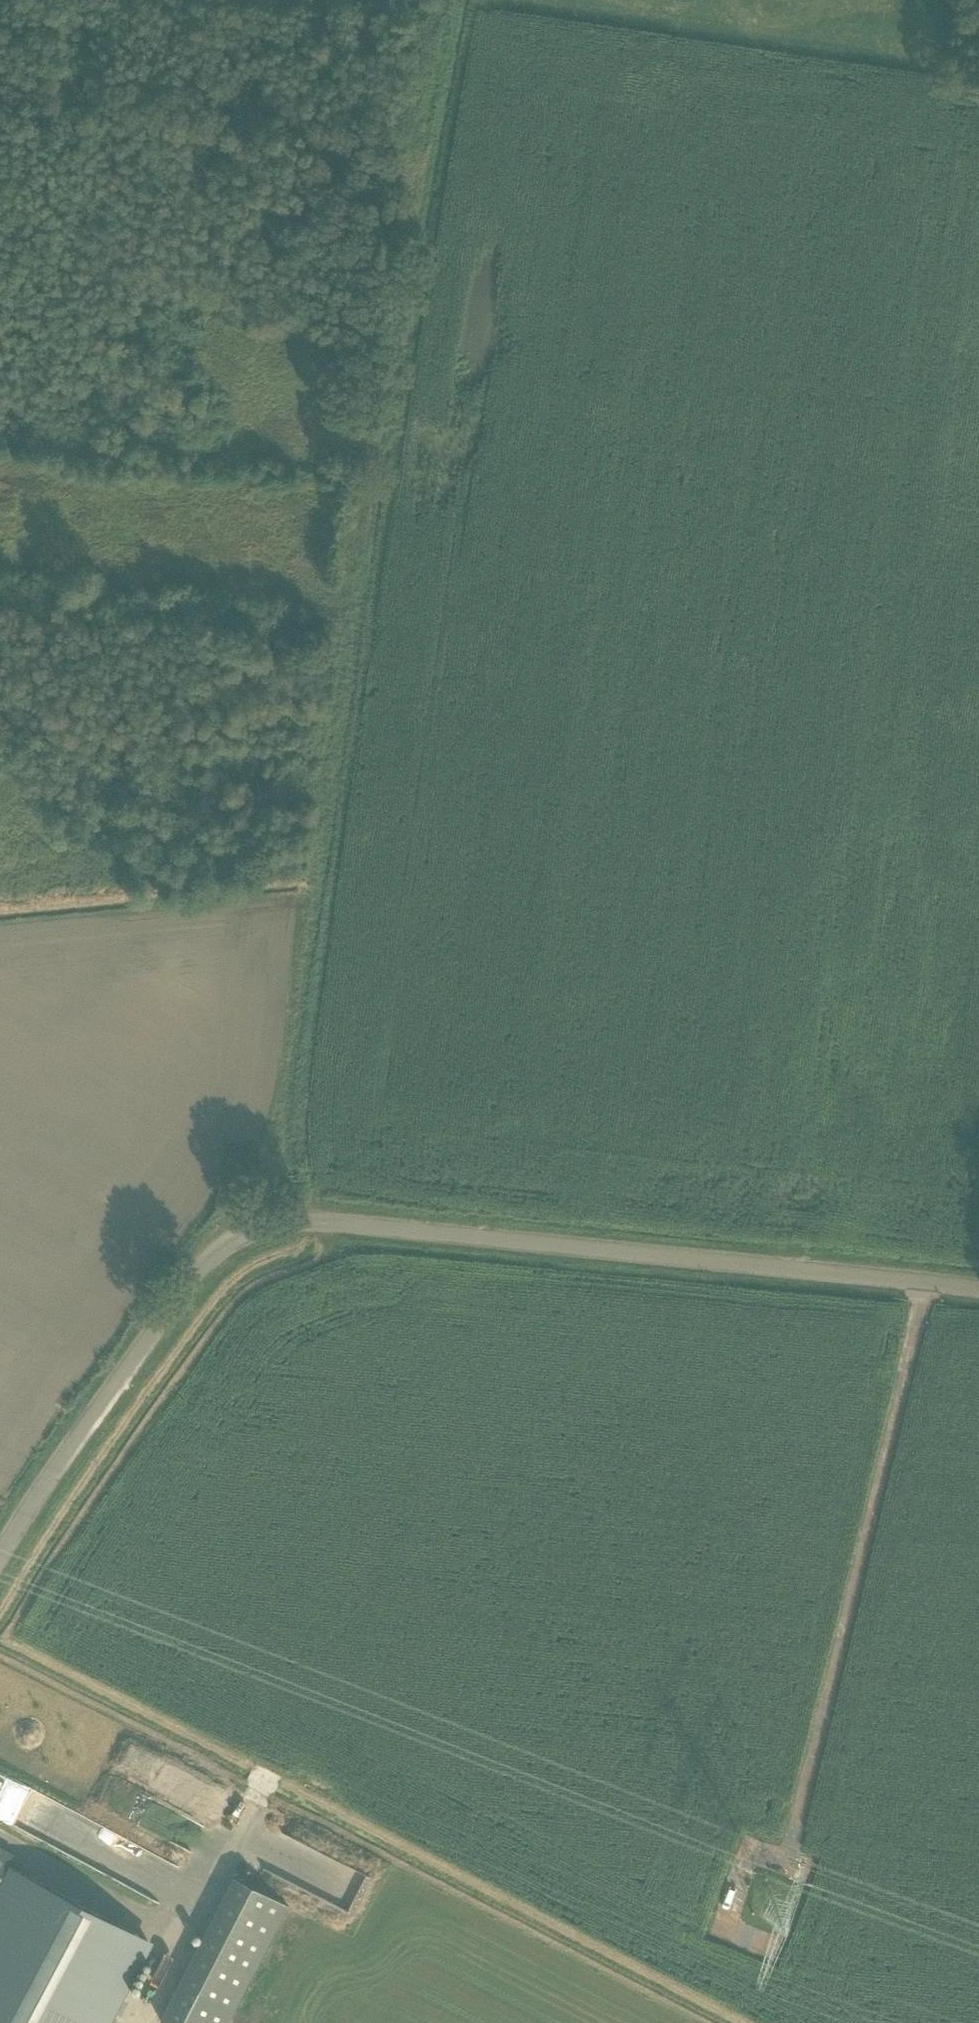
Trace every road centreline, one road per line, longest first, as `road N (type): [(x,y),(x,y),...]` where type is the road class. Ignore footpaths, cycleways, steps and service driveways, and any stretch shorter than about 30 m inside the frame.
road 1 (unclassified): [(0,1563),(62,1463),(210,1264),(261,1231),(318,1220),(978,1300)]
road 2 (track): [(261,1231),(371,448)]

